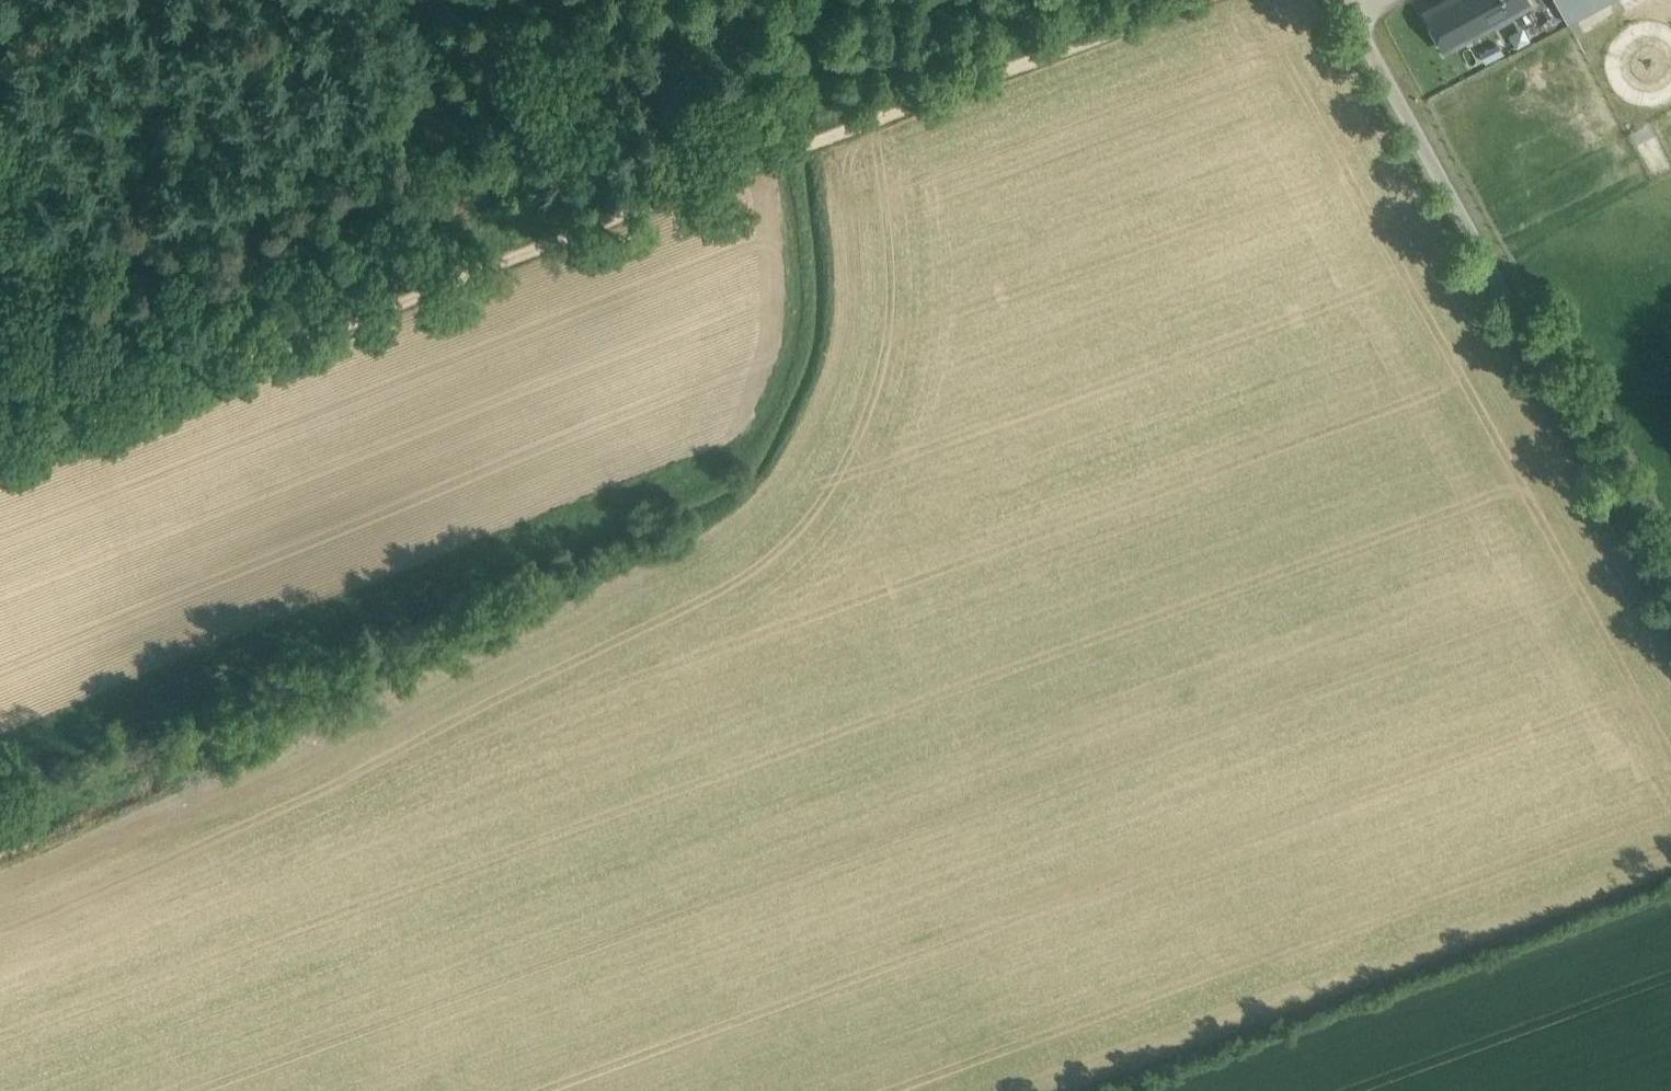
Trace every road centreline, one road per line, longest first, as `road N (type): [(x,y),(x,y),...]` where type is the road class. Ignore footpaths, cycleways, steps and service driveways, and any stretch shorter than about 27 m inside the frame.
road 1 (track): [(1186,0),(0,451)]
road 2 (unclassified): [(1349,0),(1670,584)]

